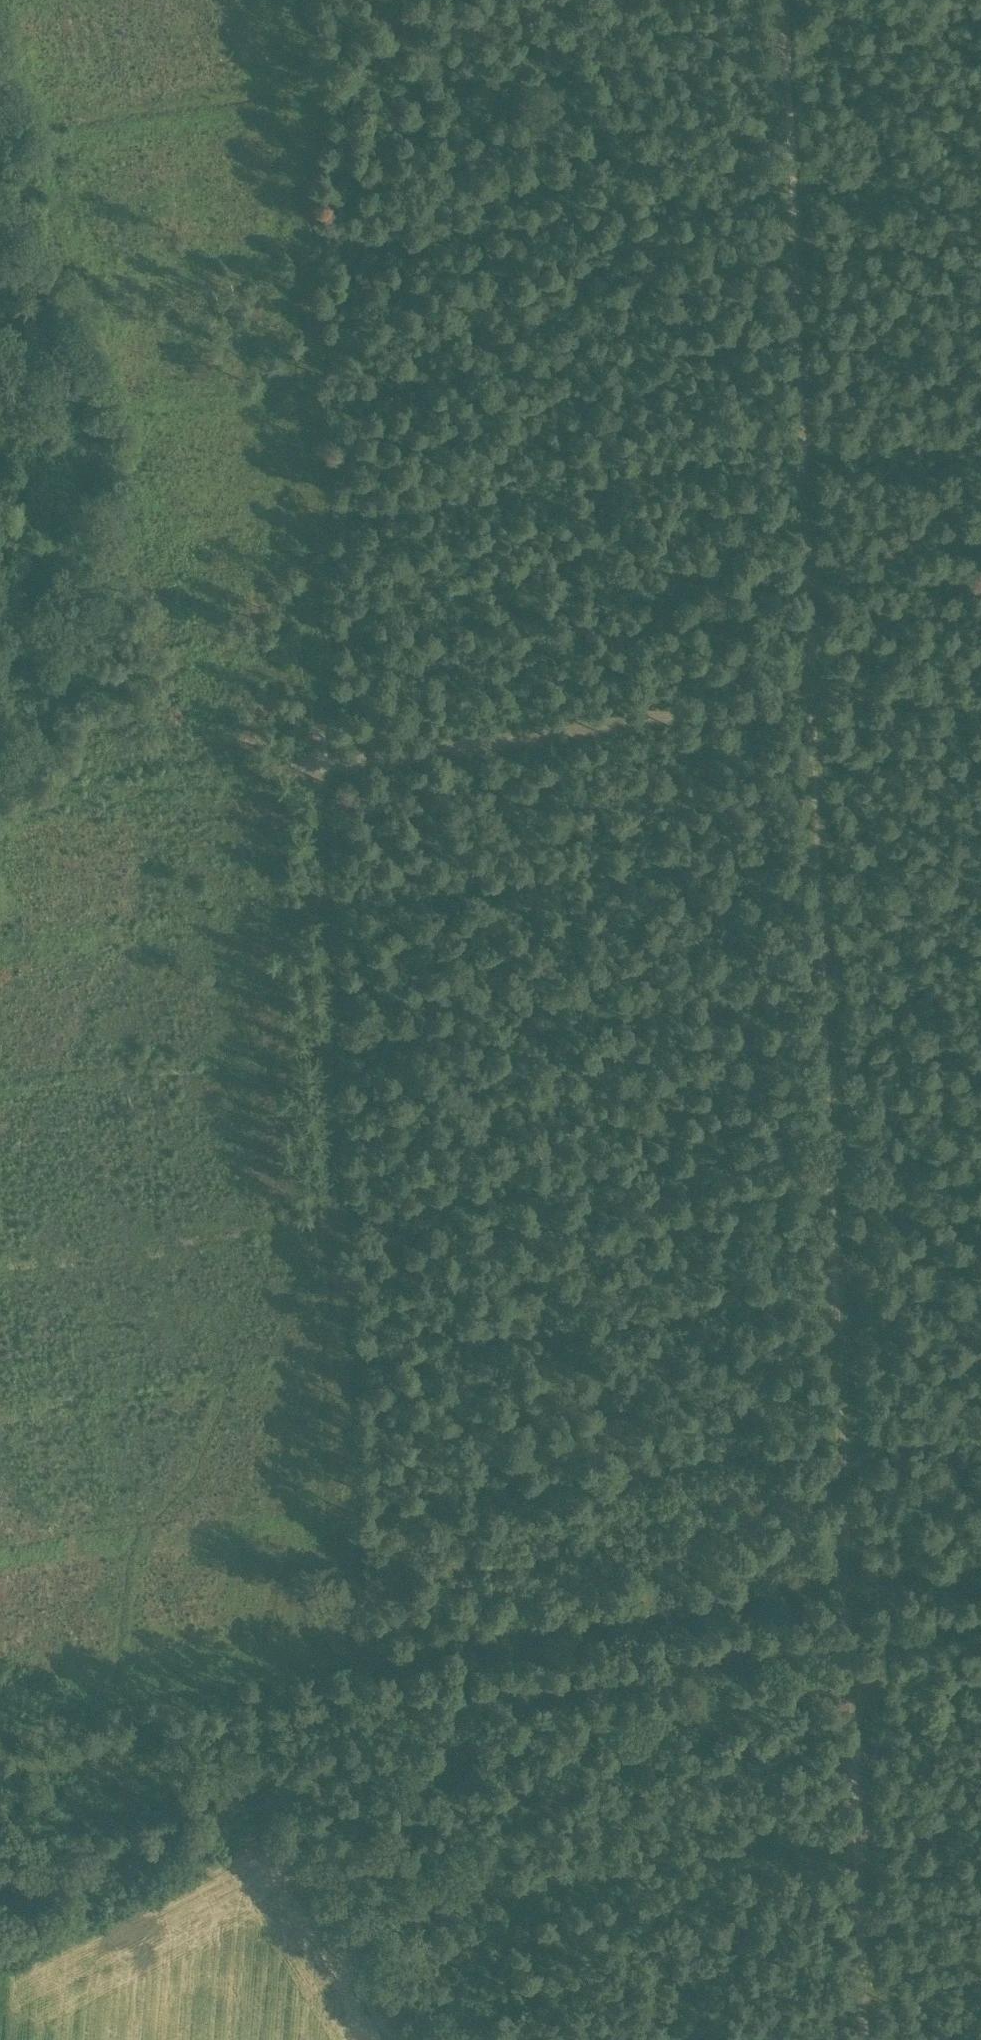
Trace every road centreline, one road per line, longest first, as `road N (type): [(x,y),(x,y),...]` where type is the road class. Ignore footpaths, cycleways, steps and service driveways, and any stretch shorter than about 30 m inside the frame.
road 1 (track): [(792,0),(868,2039)]

